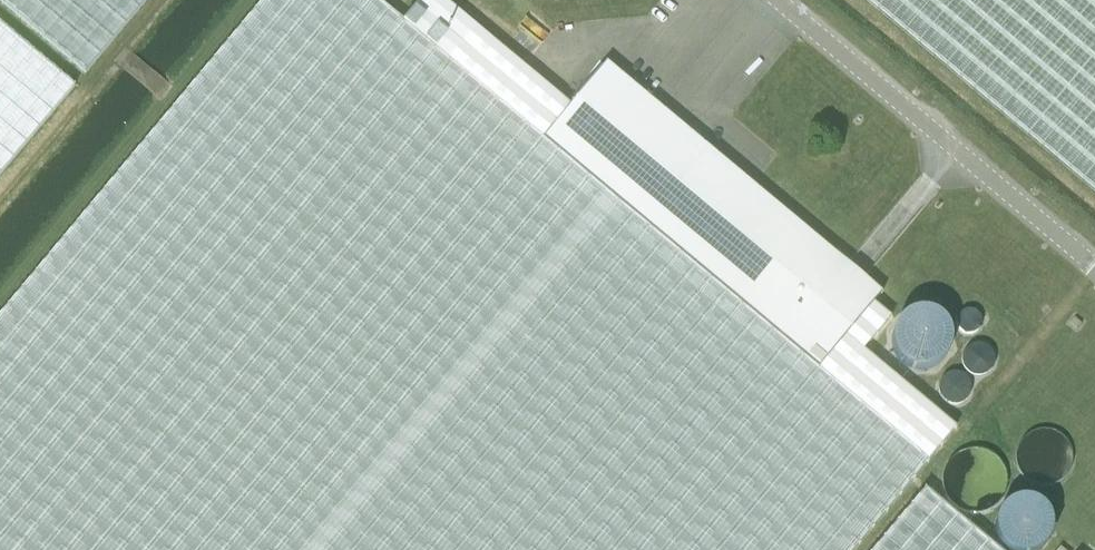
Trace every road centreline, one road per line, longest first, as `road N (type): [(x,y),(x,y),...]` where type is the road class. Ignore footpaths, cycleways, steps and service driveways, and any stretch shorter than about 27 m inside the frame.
road 1 (unclassified): [(1094,266),(778,0)]

